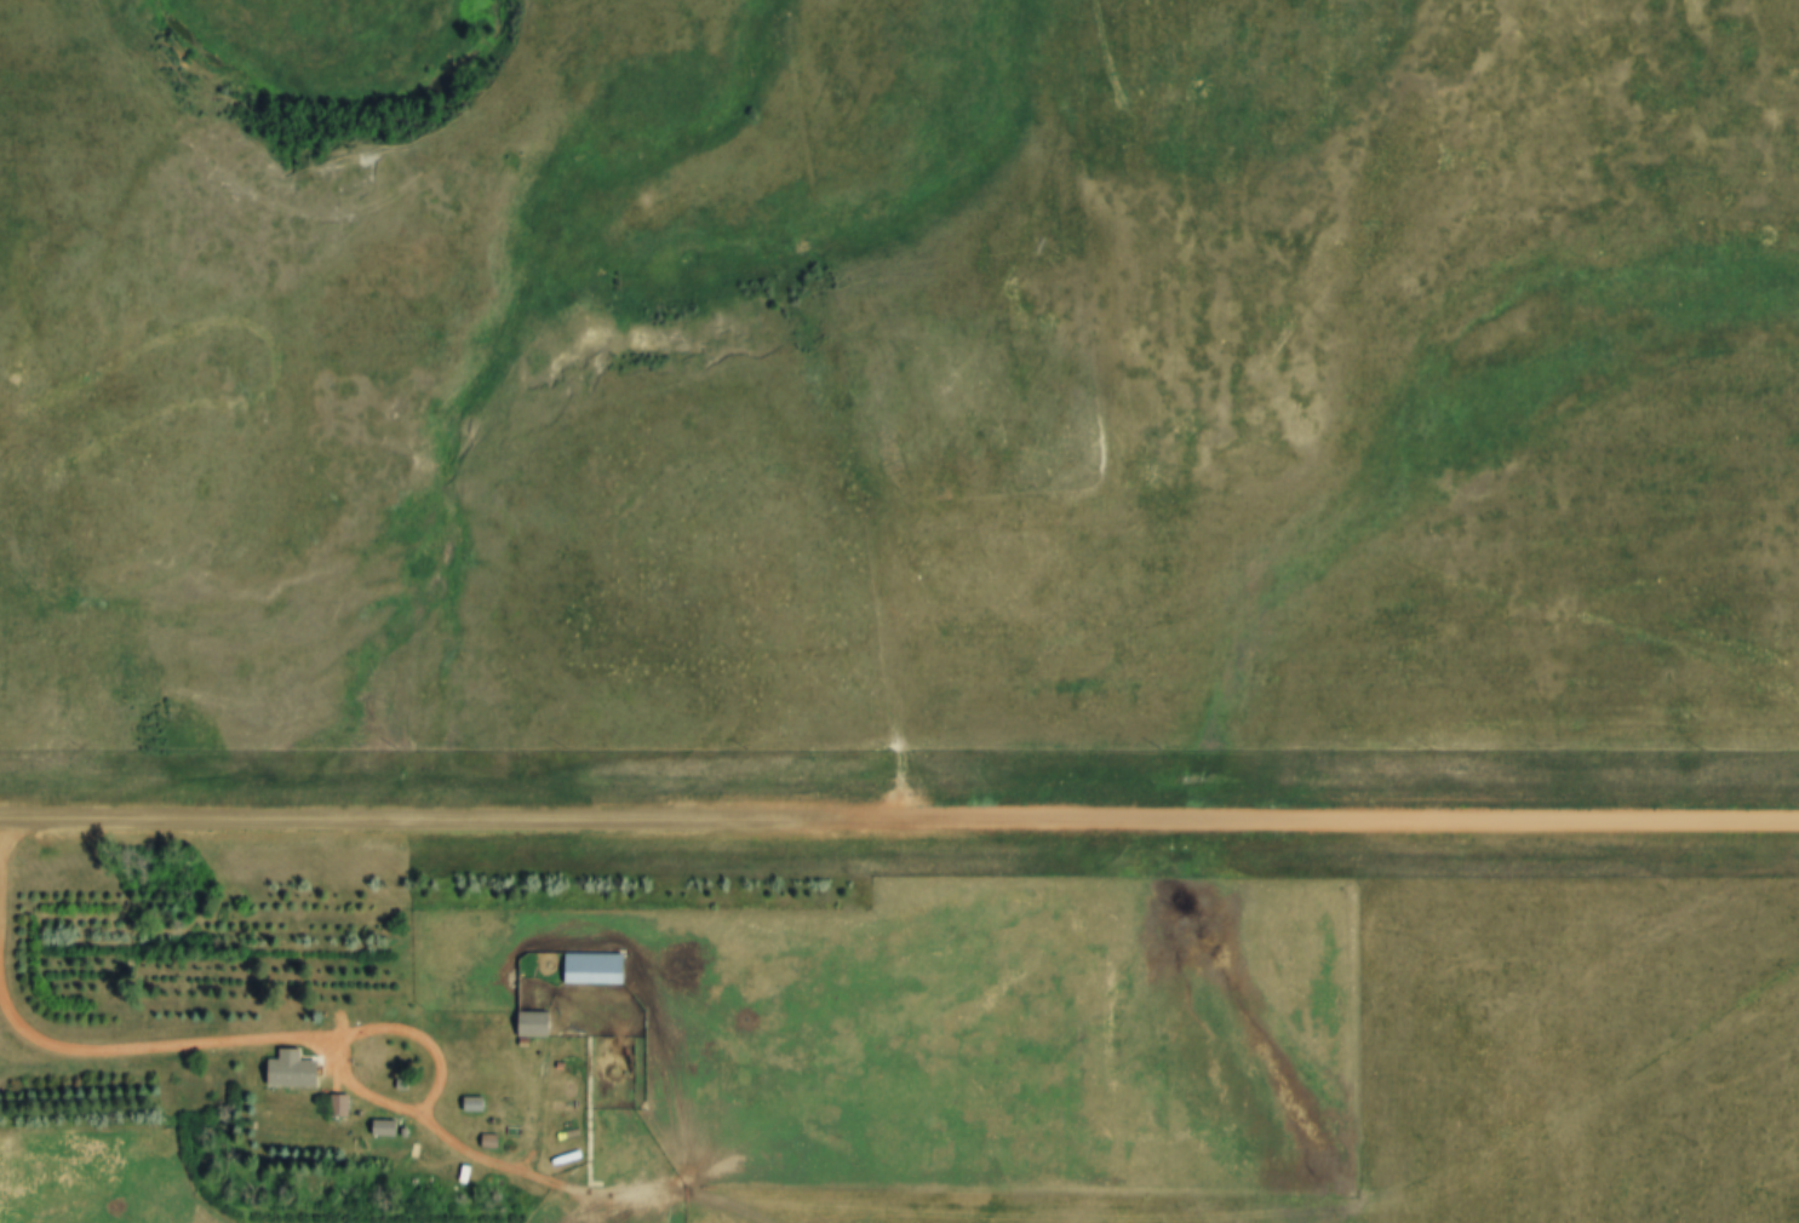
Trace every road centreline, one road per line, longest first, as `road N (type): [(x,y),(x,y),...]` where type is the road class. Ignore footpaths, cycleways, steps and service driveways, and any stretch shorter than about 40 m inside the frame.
road 1 (residential): [(0,822),(1798,826)]

